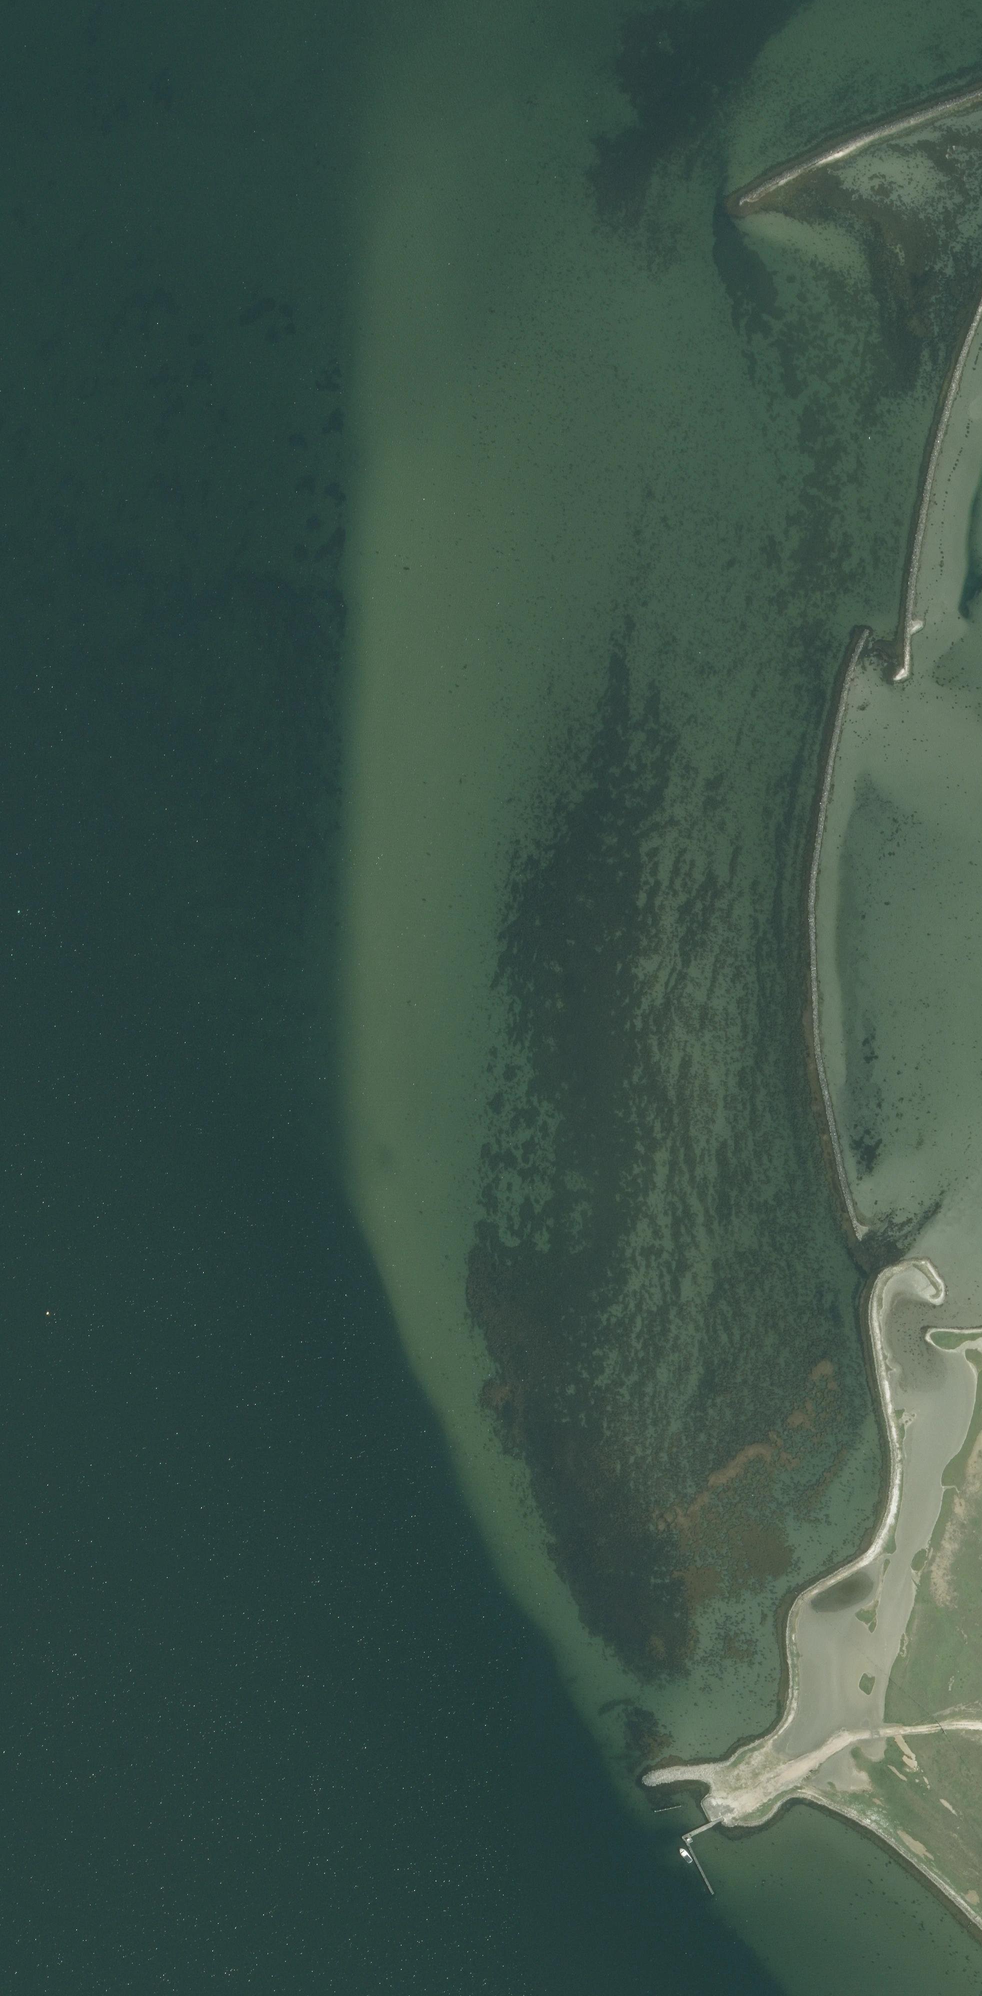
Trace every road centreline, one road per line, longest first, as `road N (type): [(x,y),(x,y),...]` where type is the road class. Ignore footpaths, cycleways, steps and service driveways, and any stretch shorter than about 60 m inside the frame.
road 1 (track): [(981,1729),(862,1735),(736,1801)]

